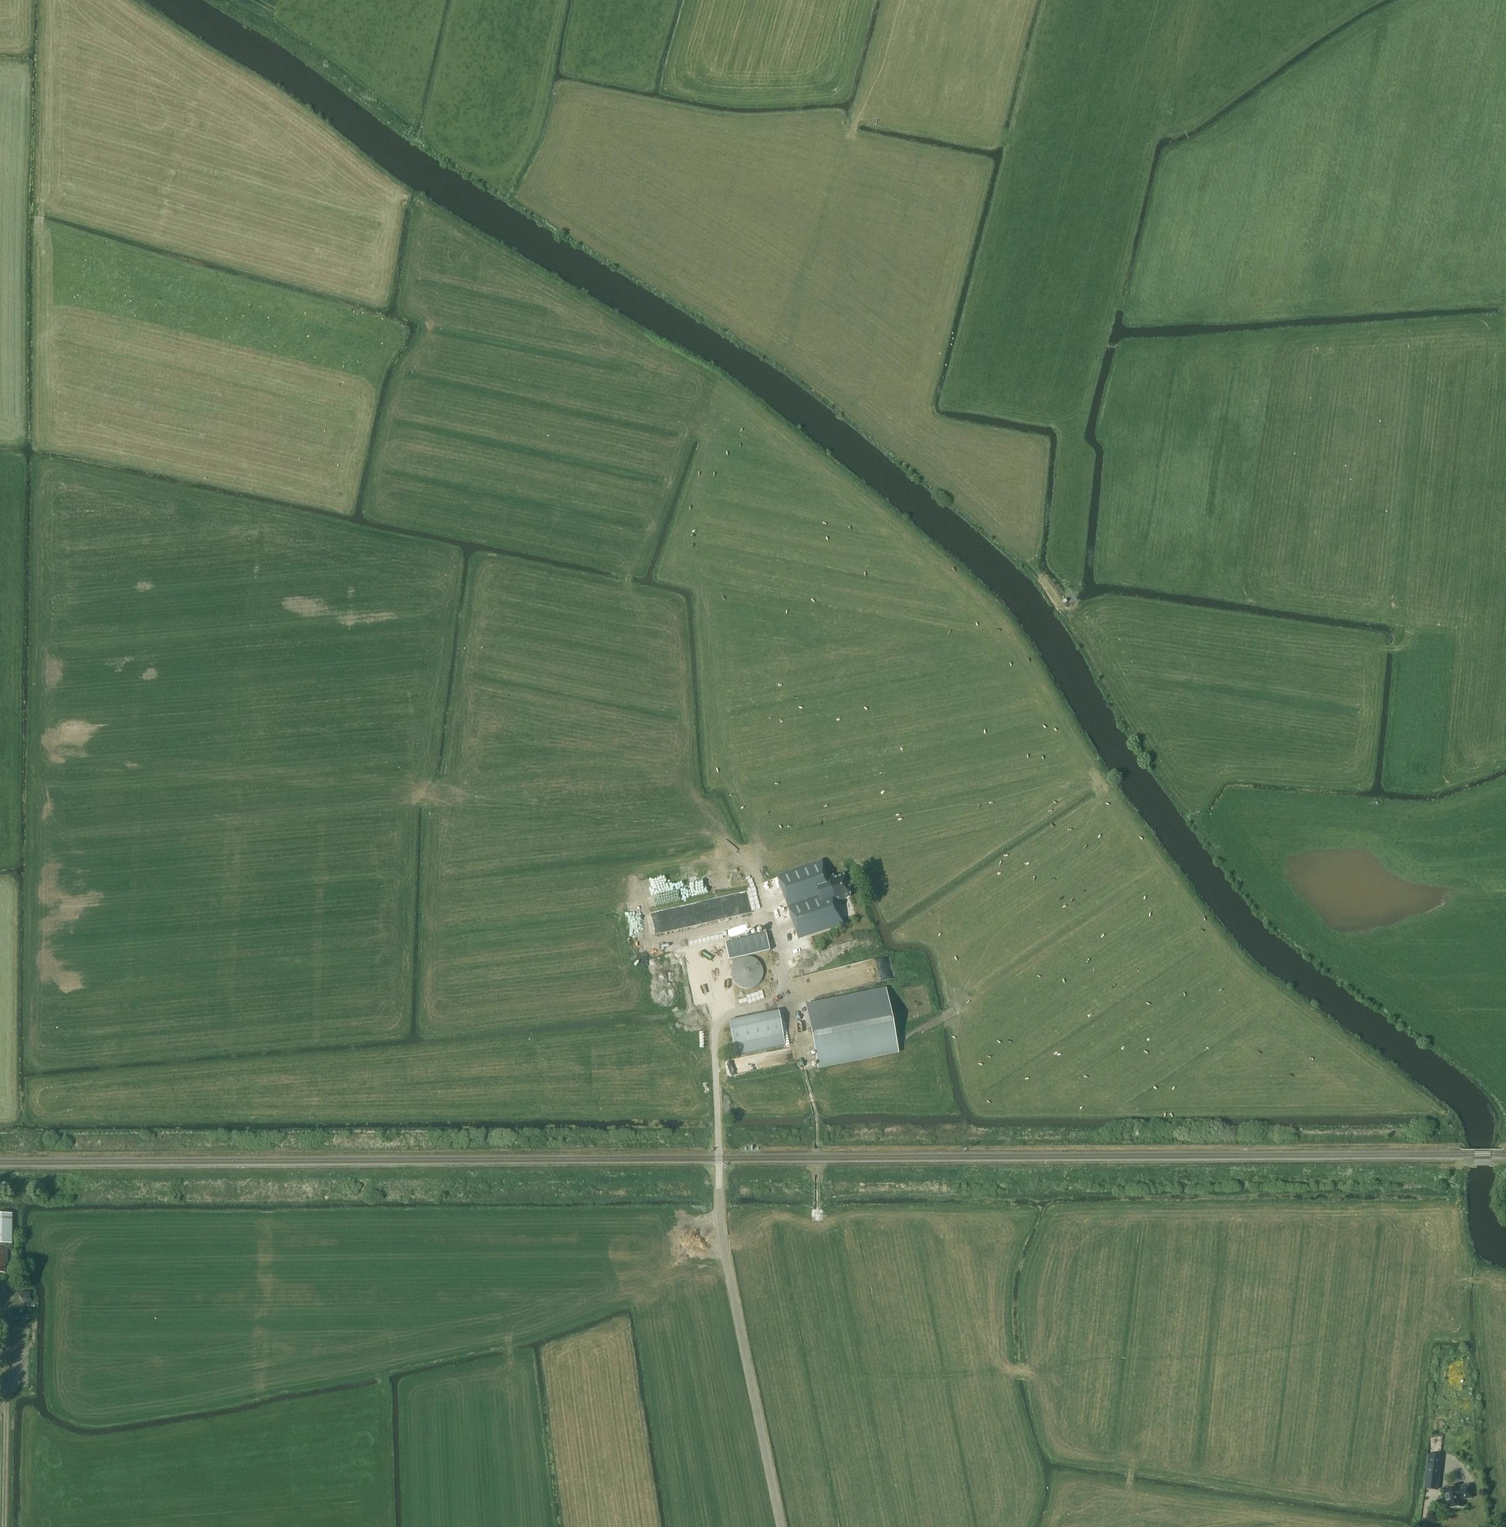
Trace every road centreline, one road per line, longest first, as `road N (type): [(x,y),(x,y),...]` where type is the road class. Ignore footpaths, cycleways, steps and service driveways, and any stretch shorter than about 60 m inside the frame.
road 1 (track): [(766,892),(780,993),(723,1017),(714,1047),(721,1238),(783,1526)]

